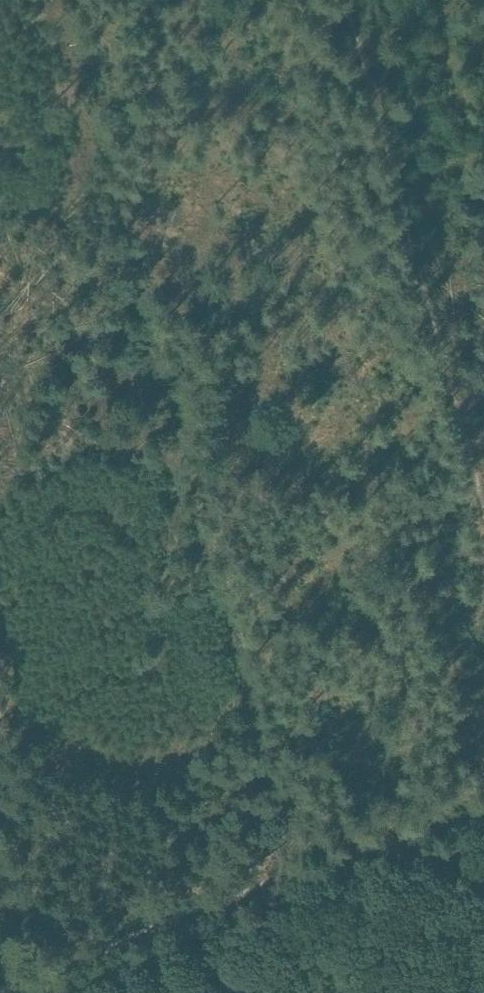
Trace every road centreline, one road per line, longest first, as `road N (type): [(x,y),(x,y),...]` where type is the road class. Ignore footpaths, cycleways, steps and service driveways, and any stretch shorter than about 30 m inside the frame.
road 1 (track): [(483,802),(0,990)]

